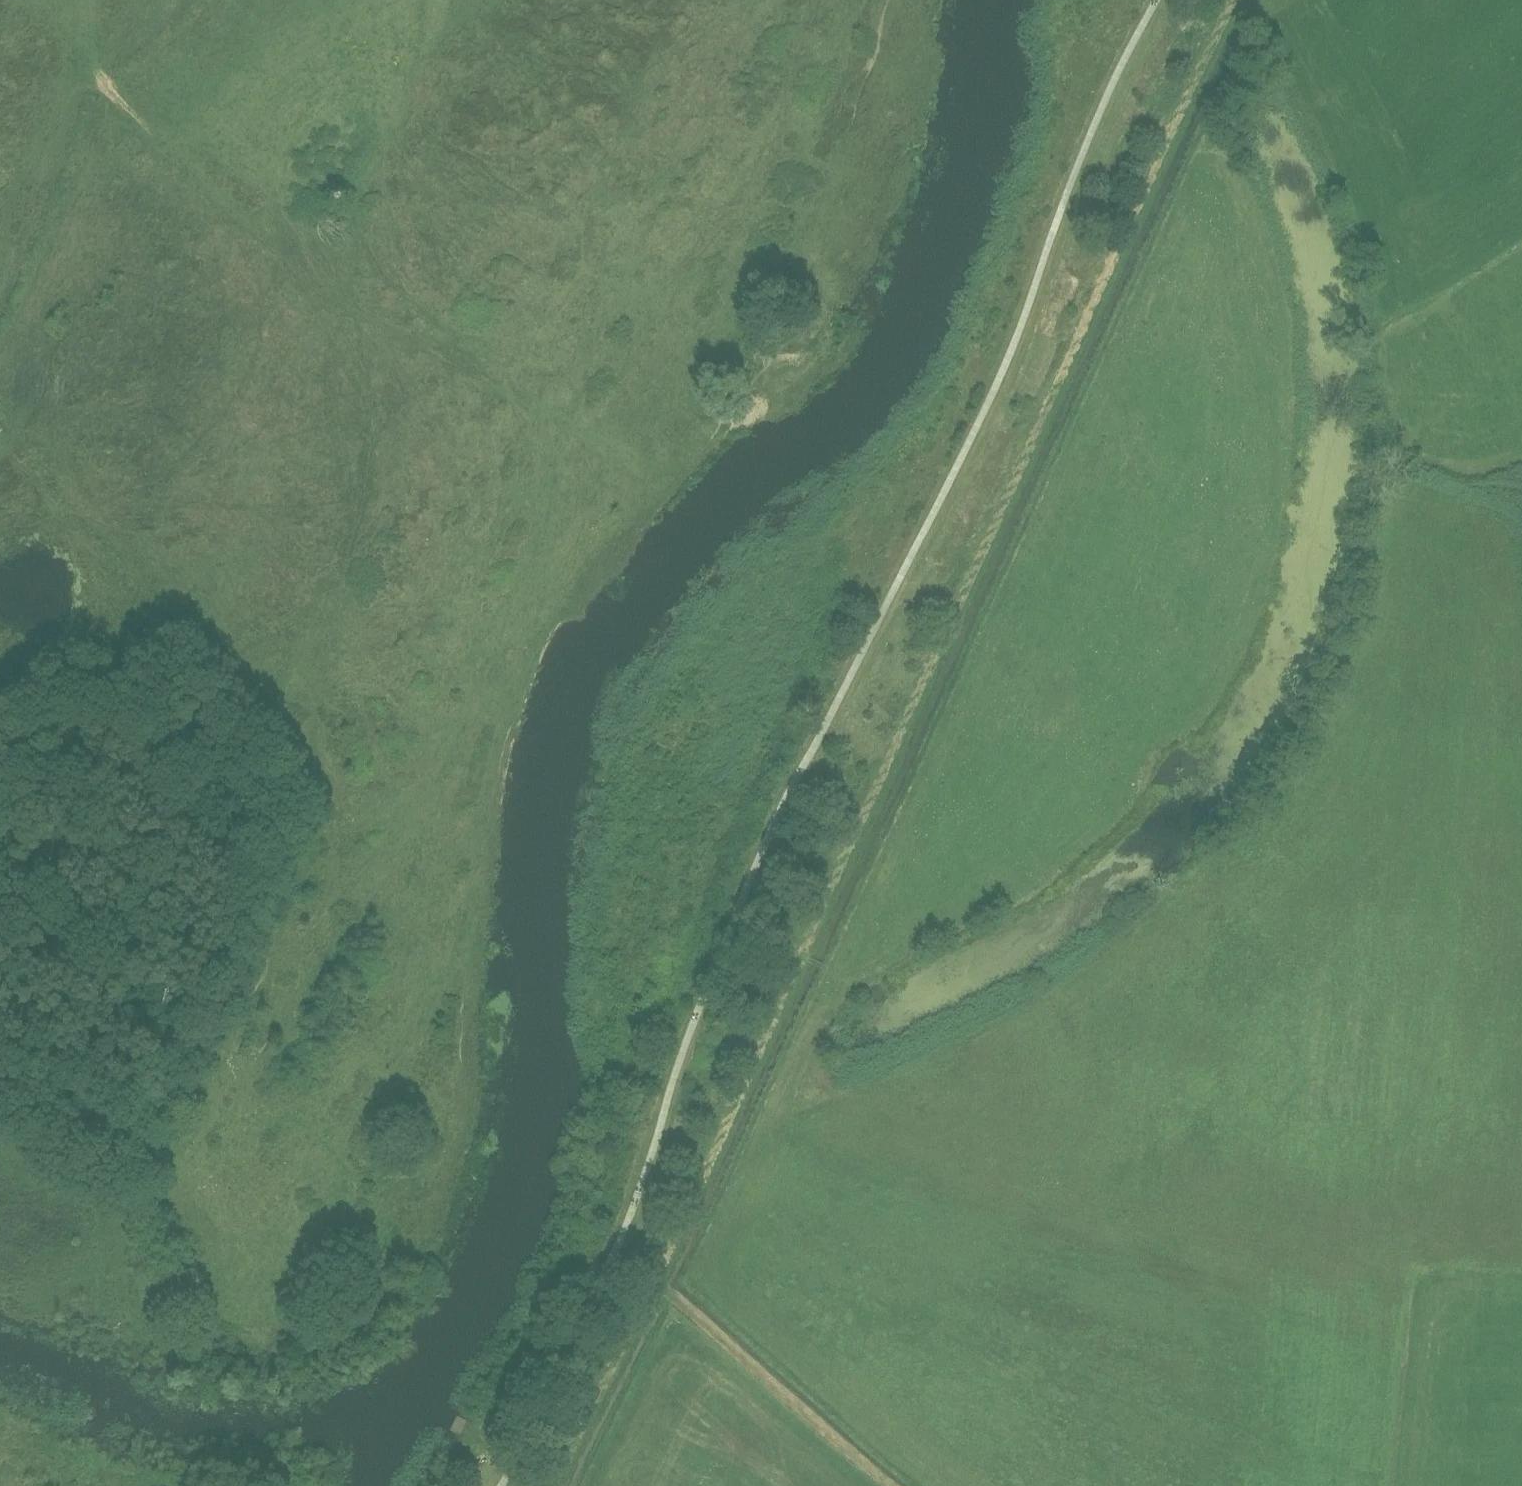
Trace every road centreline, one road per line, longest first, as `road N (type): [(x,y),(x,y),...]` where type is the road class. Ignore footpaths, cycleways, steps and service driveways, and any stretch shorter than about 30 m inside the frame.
road 1 (track): [(505,386),(360,309),(240,226),(93,67),(89,0)]

